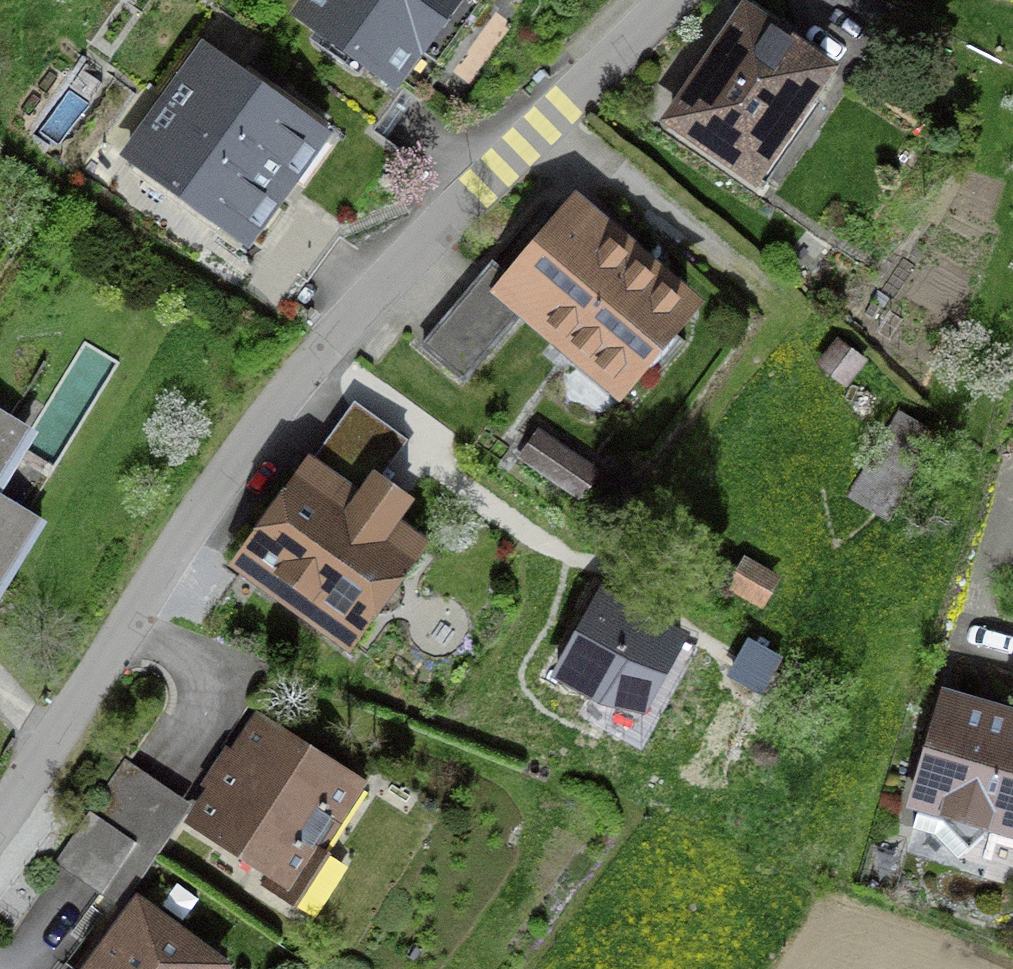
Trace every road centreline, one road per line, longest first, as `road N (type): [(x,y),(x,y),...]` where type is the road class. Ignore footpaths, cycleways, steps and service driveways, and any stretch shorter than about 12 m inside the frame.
road 1 (residential): [(669,0),(425,237),(316,359),(177,545),(0,816)]

